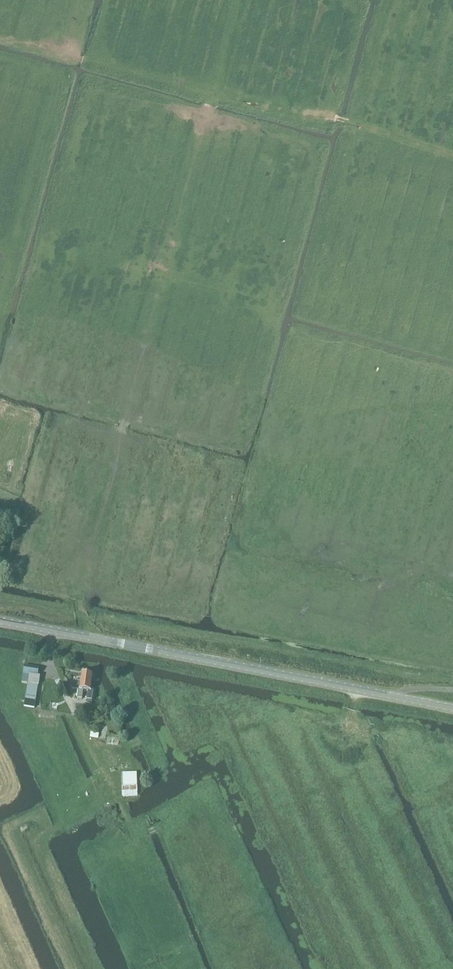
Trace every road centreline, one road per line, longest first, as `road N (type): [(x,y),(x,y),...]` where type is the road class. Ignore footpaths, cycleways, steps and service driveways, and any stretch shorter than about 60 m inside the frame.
road 1 (track): [(452,156),(331,117),(290,117),(86,53),(0,38)]
road 2 (unclassified): [(452,710),(0,622)]

